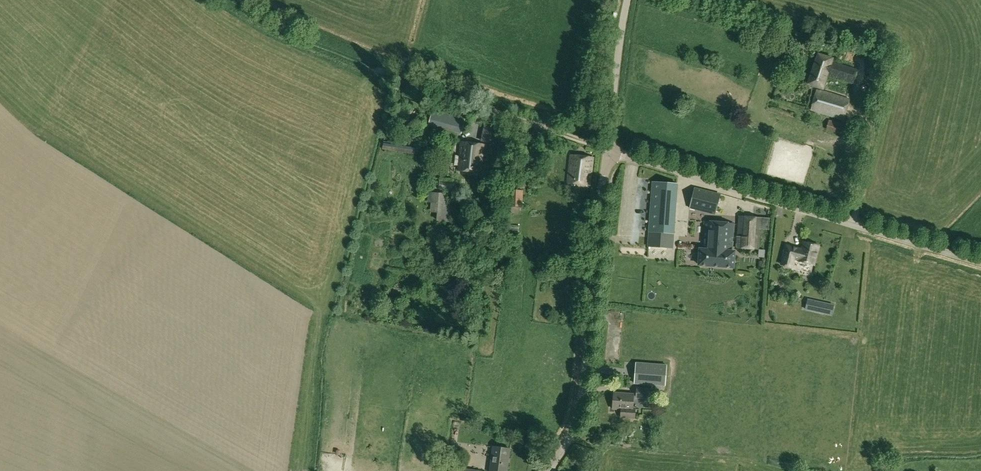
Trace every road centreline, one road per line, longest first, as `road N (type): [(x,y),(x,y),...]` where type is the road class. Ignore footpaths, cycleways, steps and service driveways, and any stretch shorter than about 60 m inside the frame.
road 1 (unclassified): [(980,265),(608,144)]
road 2 (unclassified): [(549,470),(587,375),(608,144)]
road 3 (unclassified): [(608,144),(334,43)]
road 4 (unclassified): [(608,144),(629,0)]

